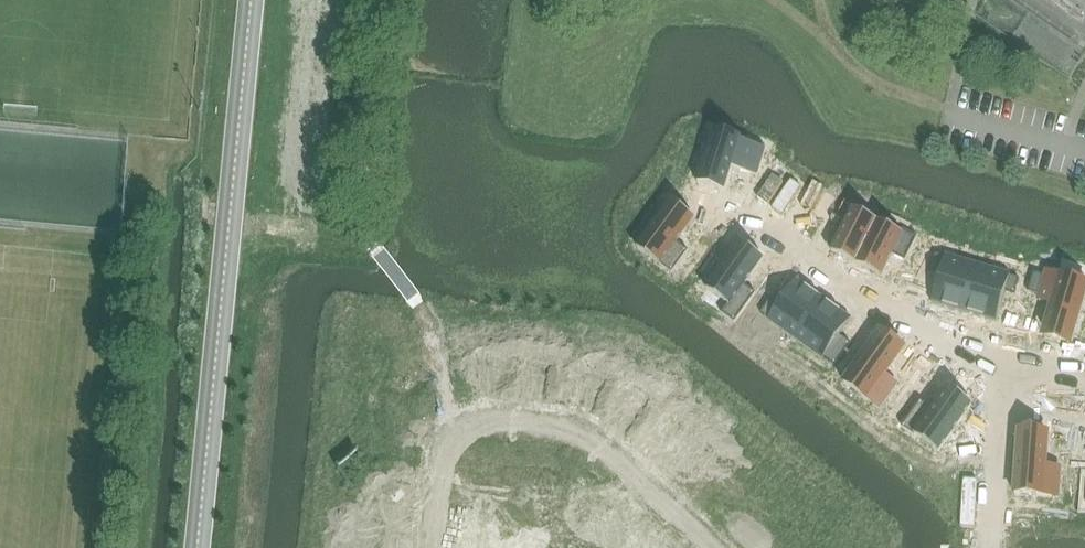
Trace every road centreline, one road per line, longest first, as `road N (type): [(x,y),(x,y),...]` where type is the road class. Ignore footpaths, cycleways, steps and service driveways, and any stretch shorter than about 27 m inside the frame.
road 1 (tertiary): [(198,547),(252,0)]
road 2 (residential): [(427,547),(445,441),(506,424),(595,437),(707,547)]
road 3 (residential): [(745,212),(984,364)]
road 4 (residential): [(998,412),(992,547)]

